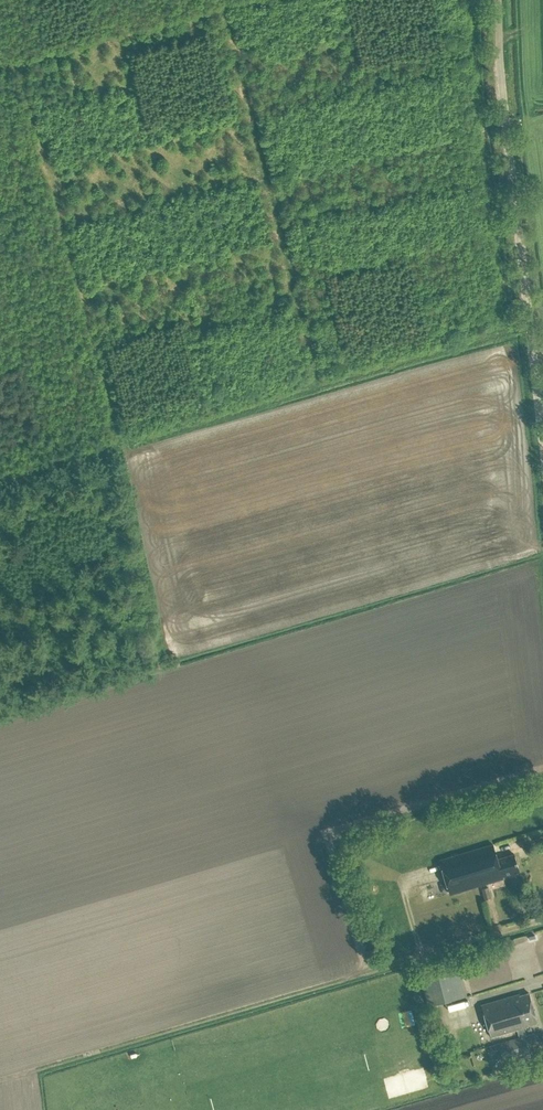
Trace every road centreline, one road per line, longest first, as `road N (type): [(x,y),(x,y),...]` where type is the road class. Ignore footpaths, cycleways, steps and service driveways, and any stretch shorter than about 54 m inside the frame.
road 1 (track): [(542,919),(0,1080)]
road 2 (unclassified): [(542,438),(502,102),(498,0)]

